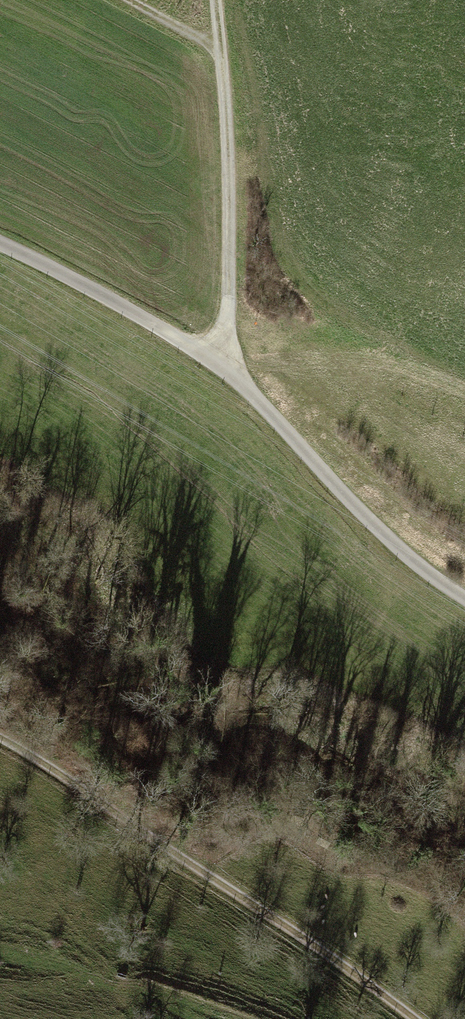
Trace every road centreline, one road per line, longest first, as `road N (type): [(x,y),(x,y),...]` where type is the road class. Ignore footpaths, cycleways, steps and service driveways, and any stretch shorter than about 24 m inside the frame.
road 1 (track): [(464,598),(405,556),(216,355),(0,243)]
road 2 (track): [(420,1018),(352,966),(0,741)]
road 3 (track): [(216,355),(227,346),(228,161),(209,0)]

